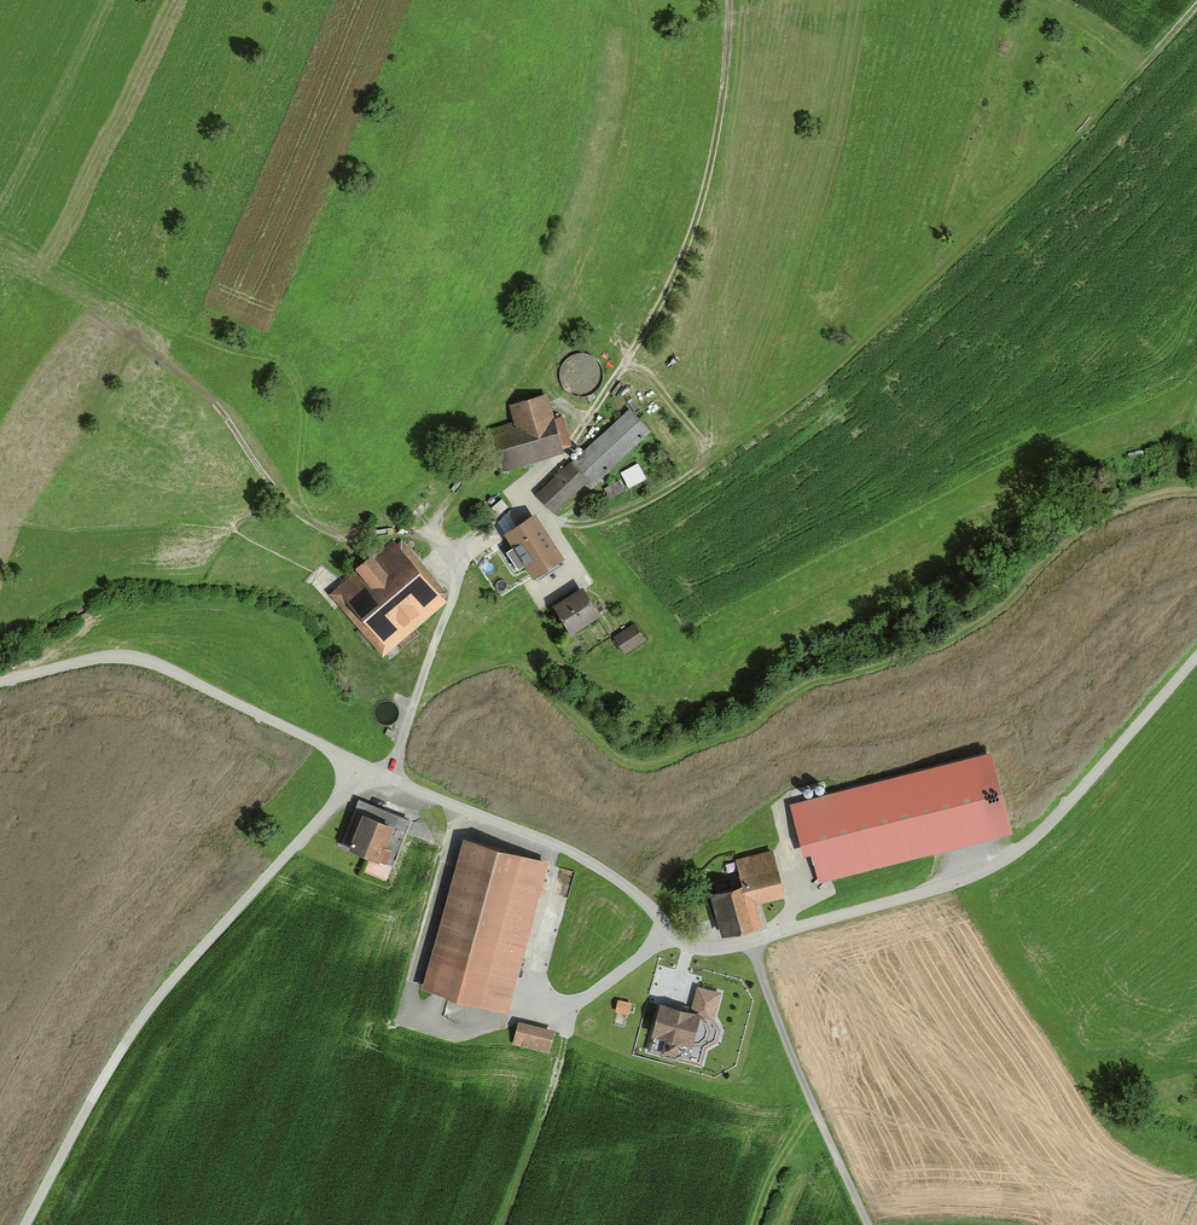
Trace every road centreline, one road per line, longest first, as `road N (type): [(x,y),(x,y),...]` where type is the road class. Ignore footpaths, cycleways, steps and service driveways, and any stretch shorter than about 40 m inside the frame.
road 1 (track): [(1196,8),(970,246),(798,399),(672,490),(568,528),(527,498),(573,449),(645,334),(691,232),(716,138),(731,0)]
road 2 (unclassified): [(368,772),(570,850),(686,945),(733,946),(996,864),(1037,833),(1196,659)]
road 3 (unclassified): [(368,772),(168,983),(112,1060),(24,1224)]
road 4 (unclassified): [(0,679),(118,654),(148,659),(368,772)]
road 5 (track): [(752,941),(801,1084),(866,1224)]
road 6 (track): [(1196,989),(1111,1059),(1129,1089),(1196,1115)]

